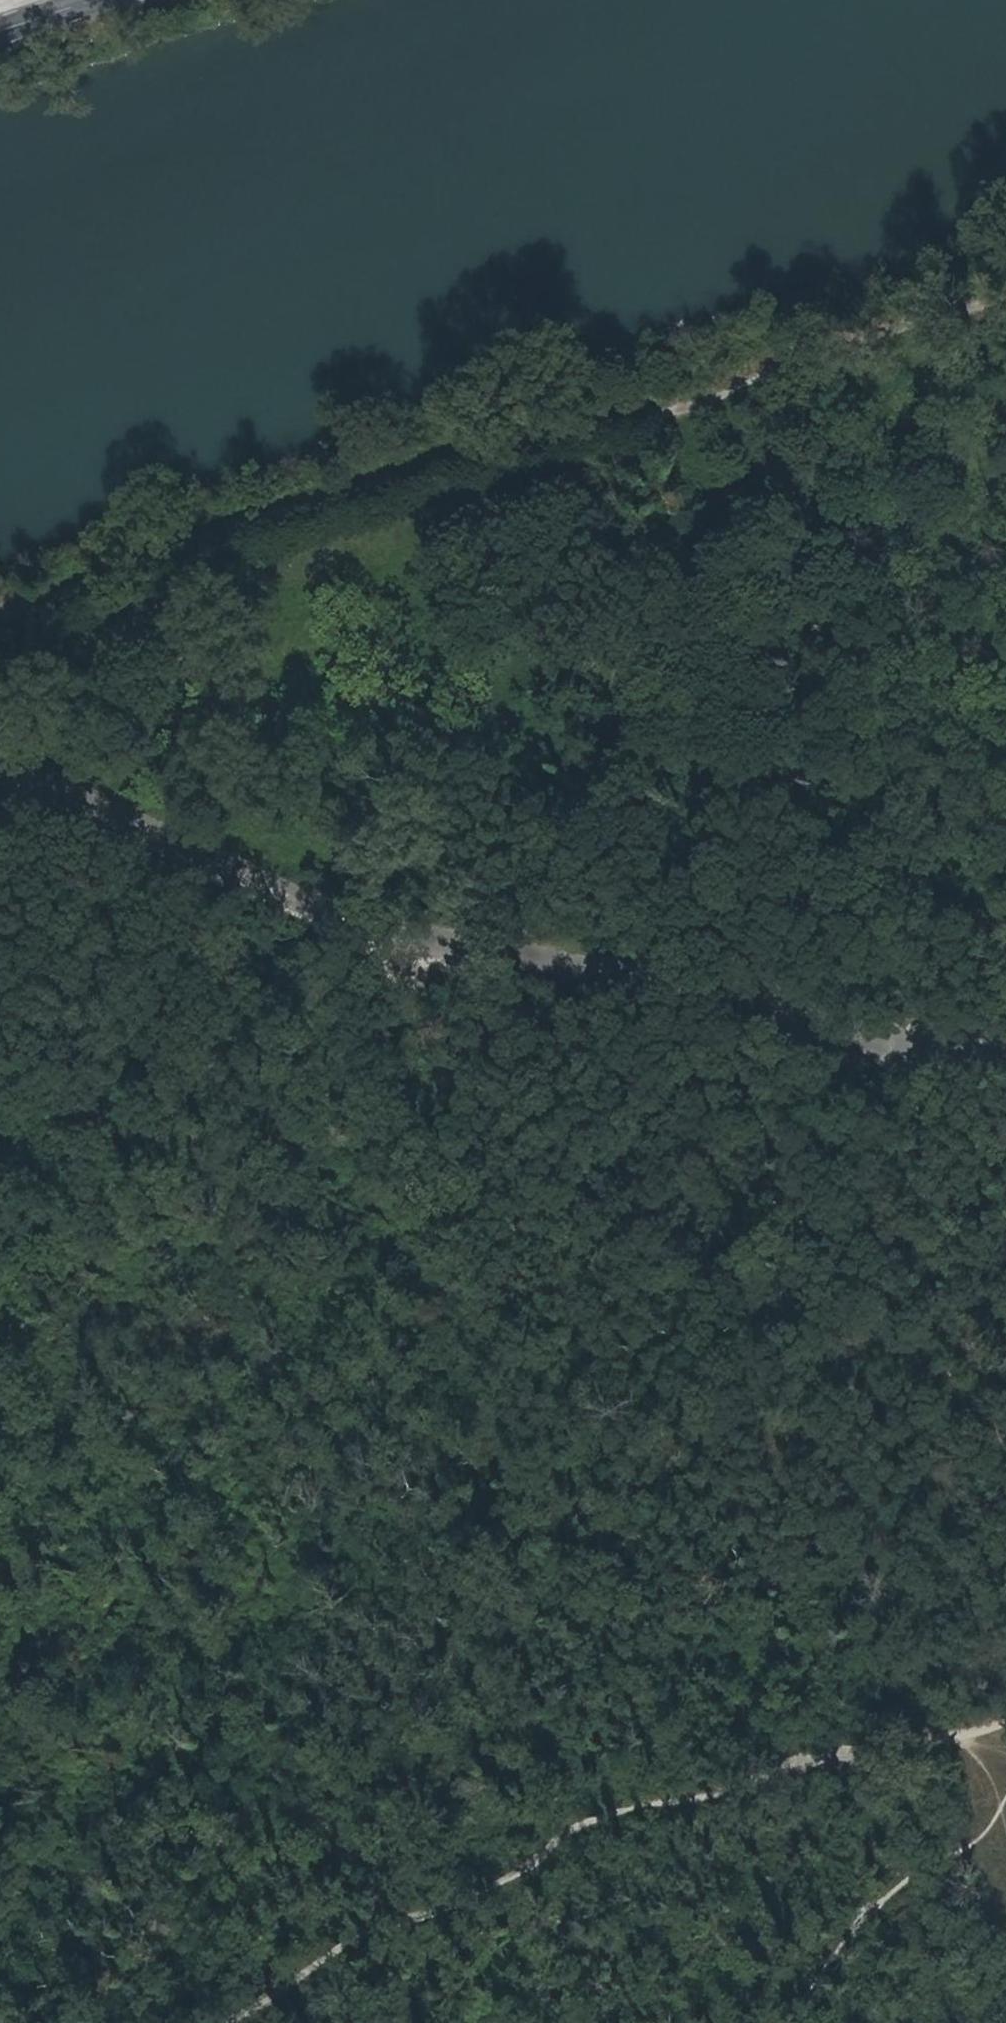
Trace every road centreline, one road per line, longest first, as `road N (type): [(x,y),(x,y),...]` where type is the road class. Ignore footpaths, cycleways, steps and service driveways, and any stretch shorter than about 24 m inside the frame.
road 1 (unclassified): [(1005,1063),(975,1065),(420,936),(0,778)]

